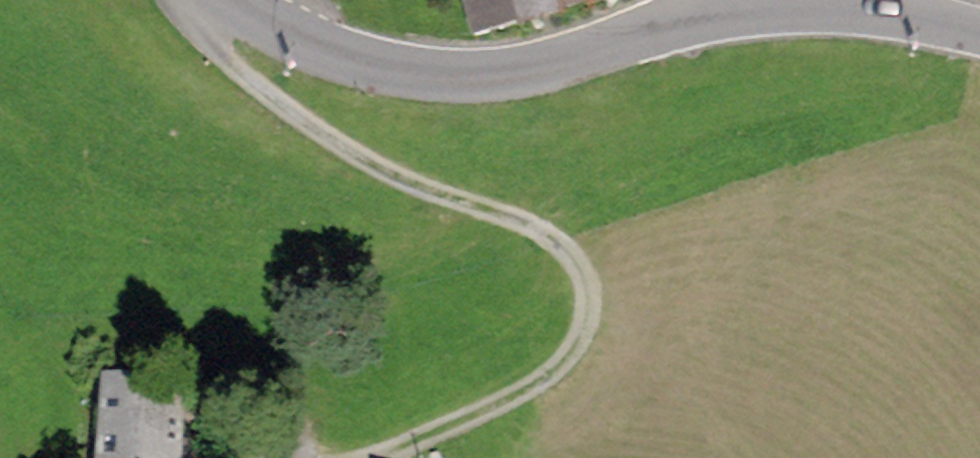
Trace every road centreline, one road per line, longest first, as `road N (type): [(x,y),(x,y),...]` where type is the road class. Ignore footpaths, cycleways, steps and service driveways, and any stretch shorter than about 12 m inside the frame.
road 1 (track): [(199,0),(229,56),(354,154),(552,238),(590,287),(584,334),(546,381),(386,457)]
road 2 (tertiary): [(233,0),(335,61),(411,79),(479,72),(715,8),(783,0)]
road 3 (tertiary): [(804,0),(979,36)]

